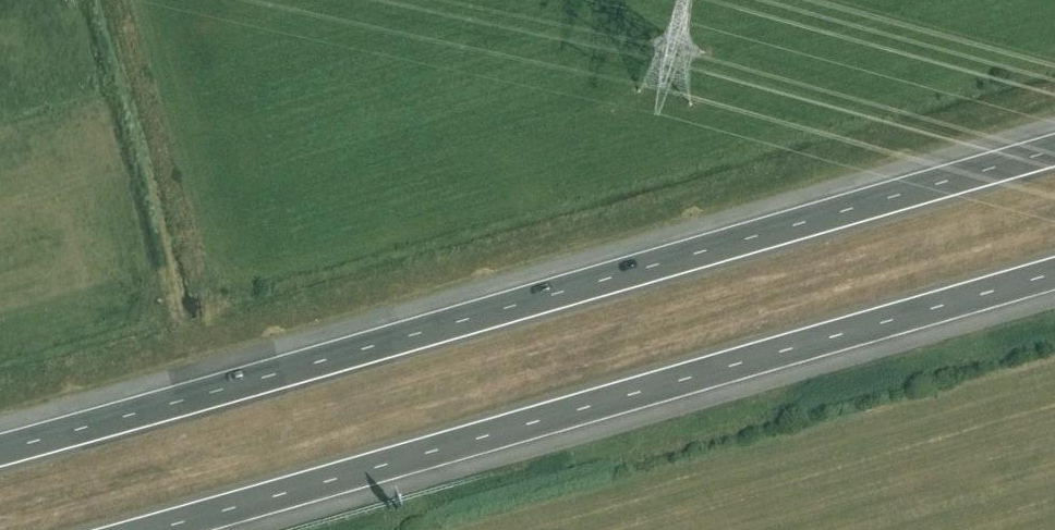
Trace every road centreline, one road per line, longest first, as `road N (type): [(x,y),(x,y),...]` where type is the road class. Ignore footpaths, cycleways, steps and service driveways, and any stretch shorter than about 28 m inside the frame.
road 1 (motorway): [(1054,144),(0,428)]
road 2 (motorway): [(116,529),(1054,271)]

